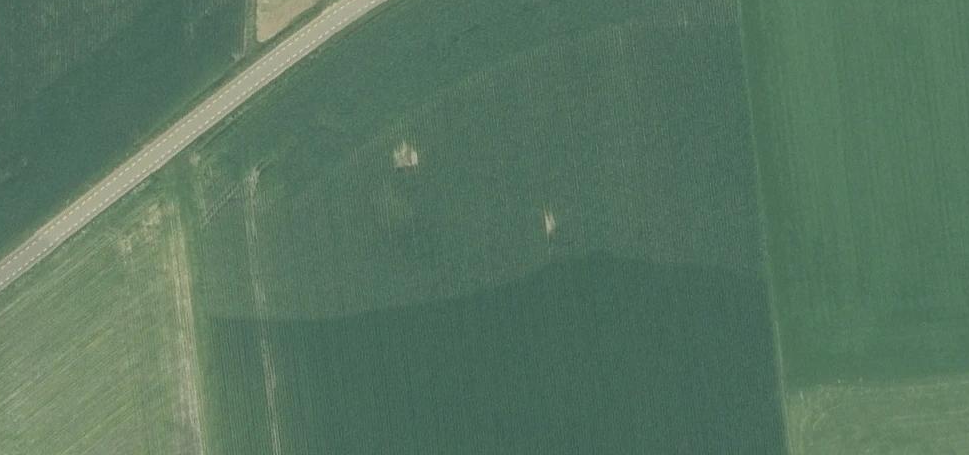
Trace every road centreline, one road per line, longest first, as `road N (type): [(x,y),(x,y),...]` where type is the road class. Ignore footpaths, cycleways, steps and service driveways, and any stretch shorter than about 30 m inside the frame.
road 1 (tertiary): [(0,277),(367,0)]

